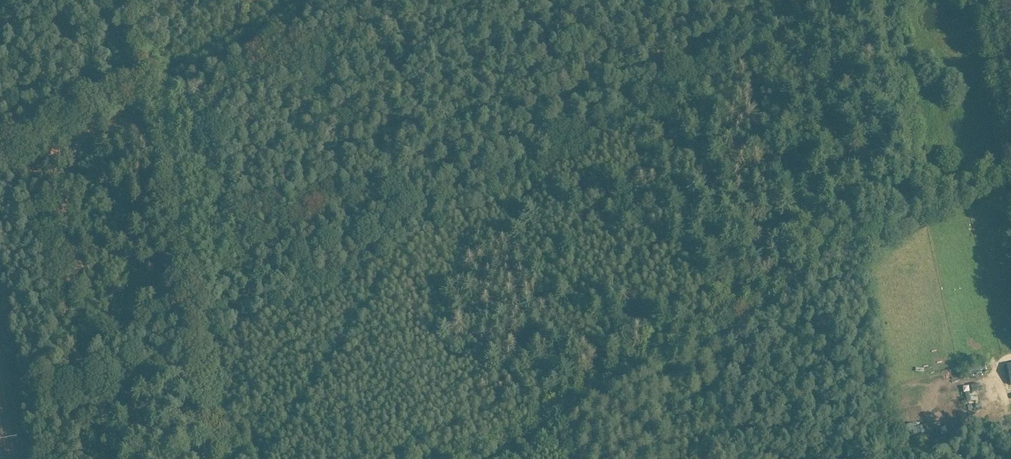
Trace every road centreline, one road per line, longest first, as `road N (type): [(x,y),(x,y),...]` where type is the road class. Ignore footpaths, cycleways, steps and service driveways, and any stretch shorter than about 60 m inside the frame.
road 1 (track): [(192,292),(261,293),(300,281),(352,244),(808,0)]
road 2 (track): [(460,458),(1010,166)]
road 3 (track): [(225,458),(149,78)]
road 4 (track): [(274,14),(149,78)]
road 5 (track): [(986,0),(1010,126)]

